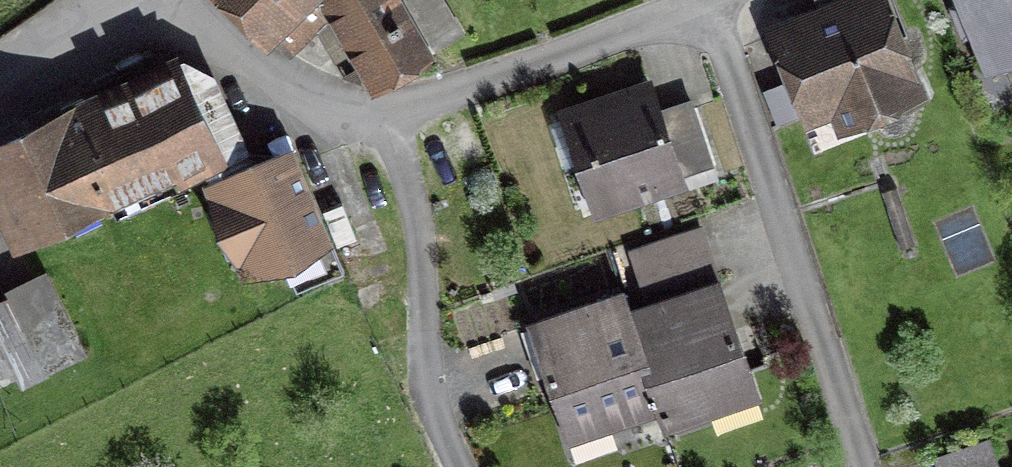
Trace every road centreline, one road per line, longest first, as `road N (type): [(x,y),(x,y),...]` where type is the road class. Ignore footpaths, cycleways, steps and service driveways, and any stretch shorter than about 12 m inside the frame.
road 1 (residential): [(859,466),(707,0)]
road 2 (residential): [(384,124),(427,220),(421,381),(462,466)]
road 3 (residential): [(701,0),(384,124)]
road 4 (residential): [(384,124),(115,8)]
road 5 (residential): [(0,85),(115,8)]

